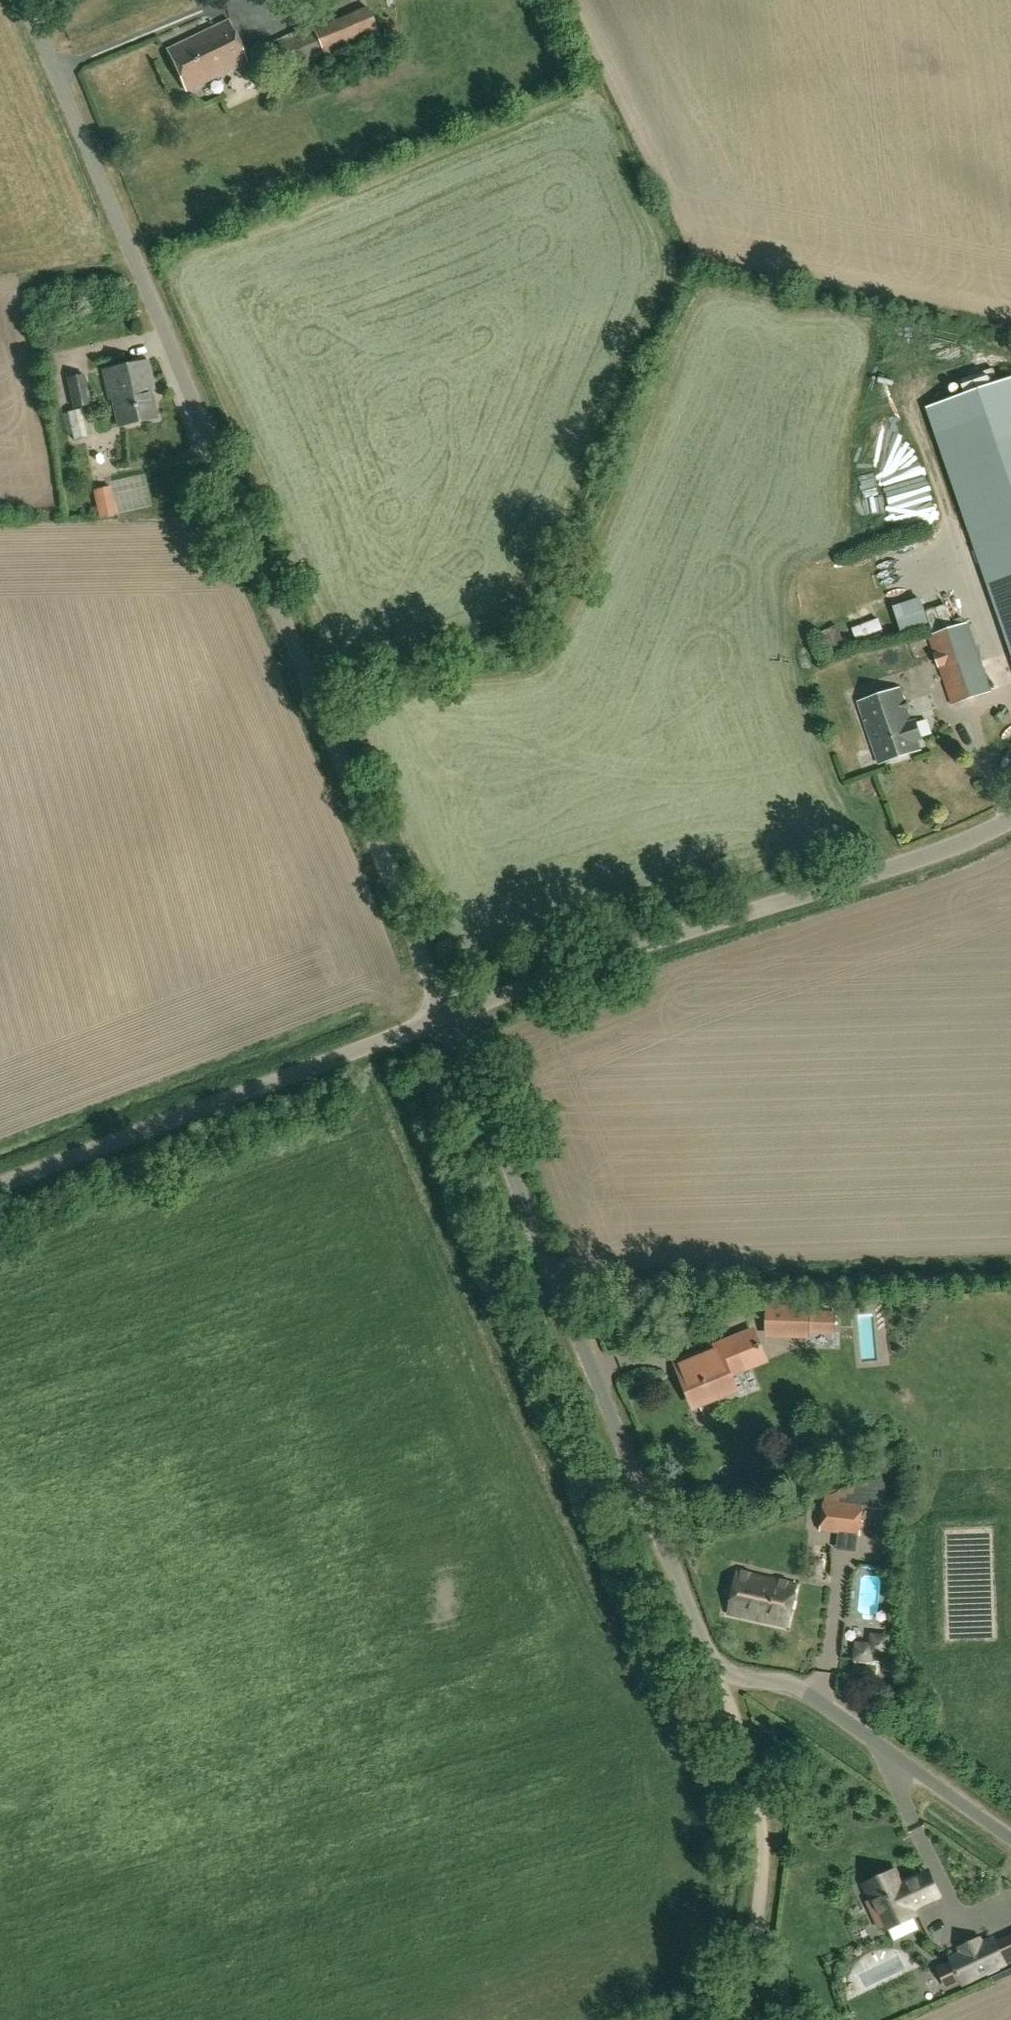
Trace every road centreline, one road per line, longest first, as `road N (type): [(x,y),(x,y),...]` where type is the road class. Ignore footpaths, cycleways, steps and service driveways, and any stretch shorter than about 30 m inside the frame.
road 1 (unclassified): [(447,1018),(26,0)]
road 2 (unclassified): [(1010,1838),(805,1691),(731,1674),(714,1660),(447,1018)]
road 3 (unclassified): [(447,1018),(928,857),(1010,819)]
road 4 (unclassified): [(0,1185),(447,1018)]
road 5 (track): [(720,1665),(755,1777),(765,1848),(740,2019)]

